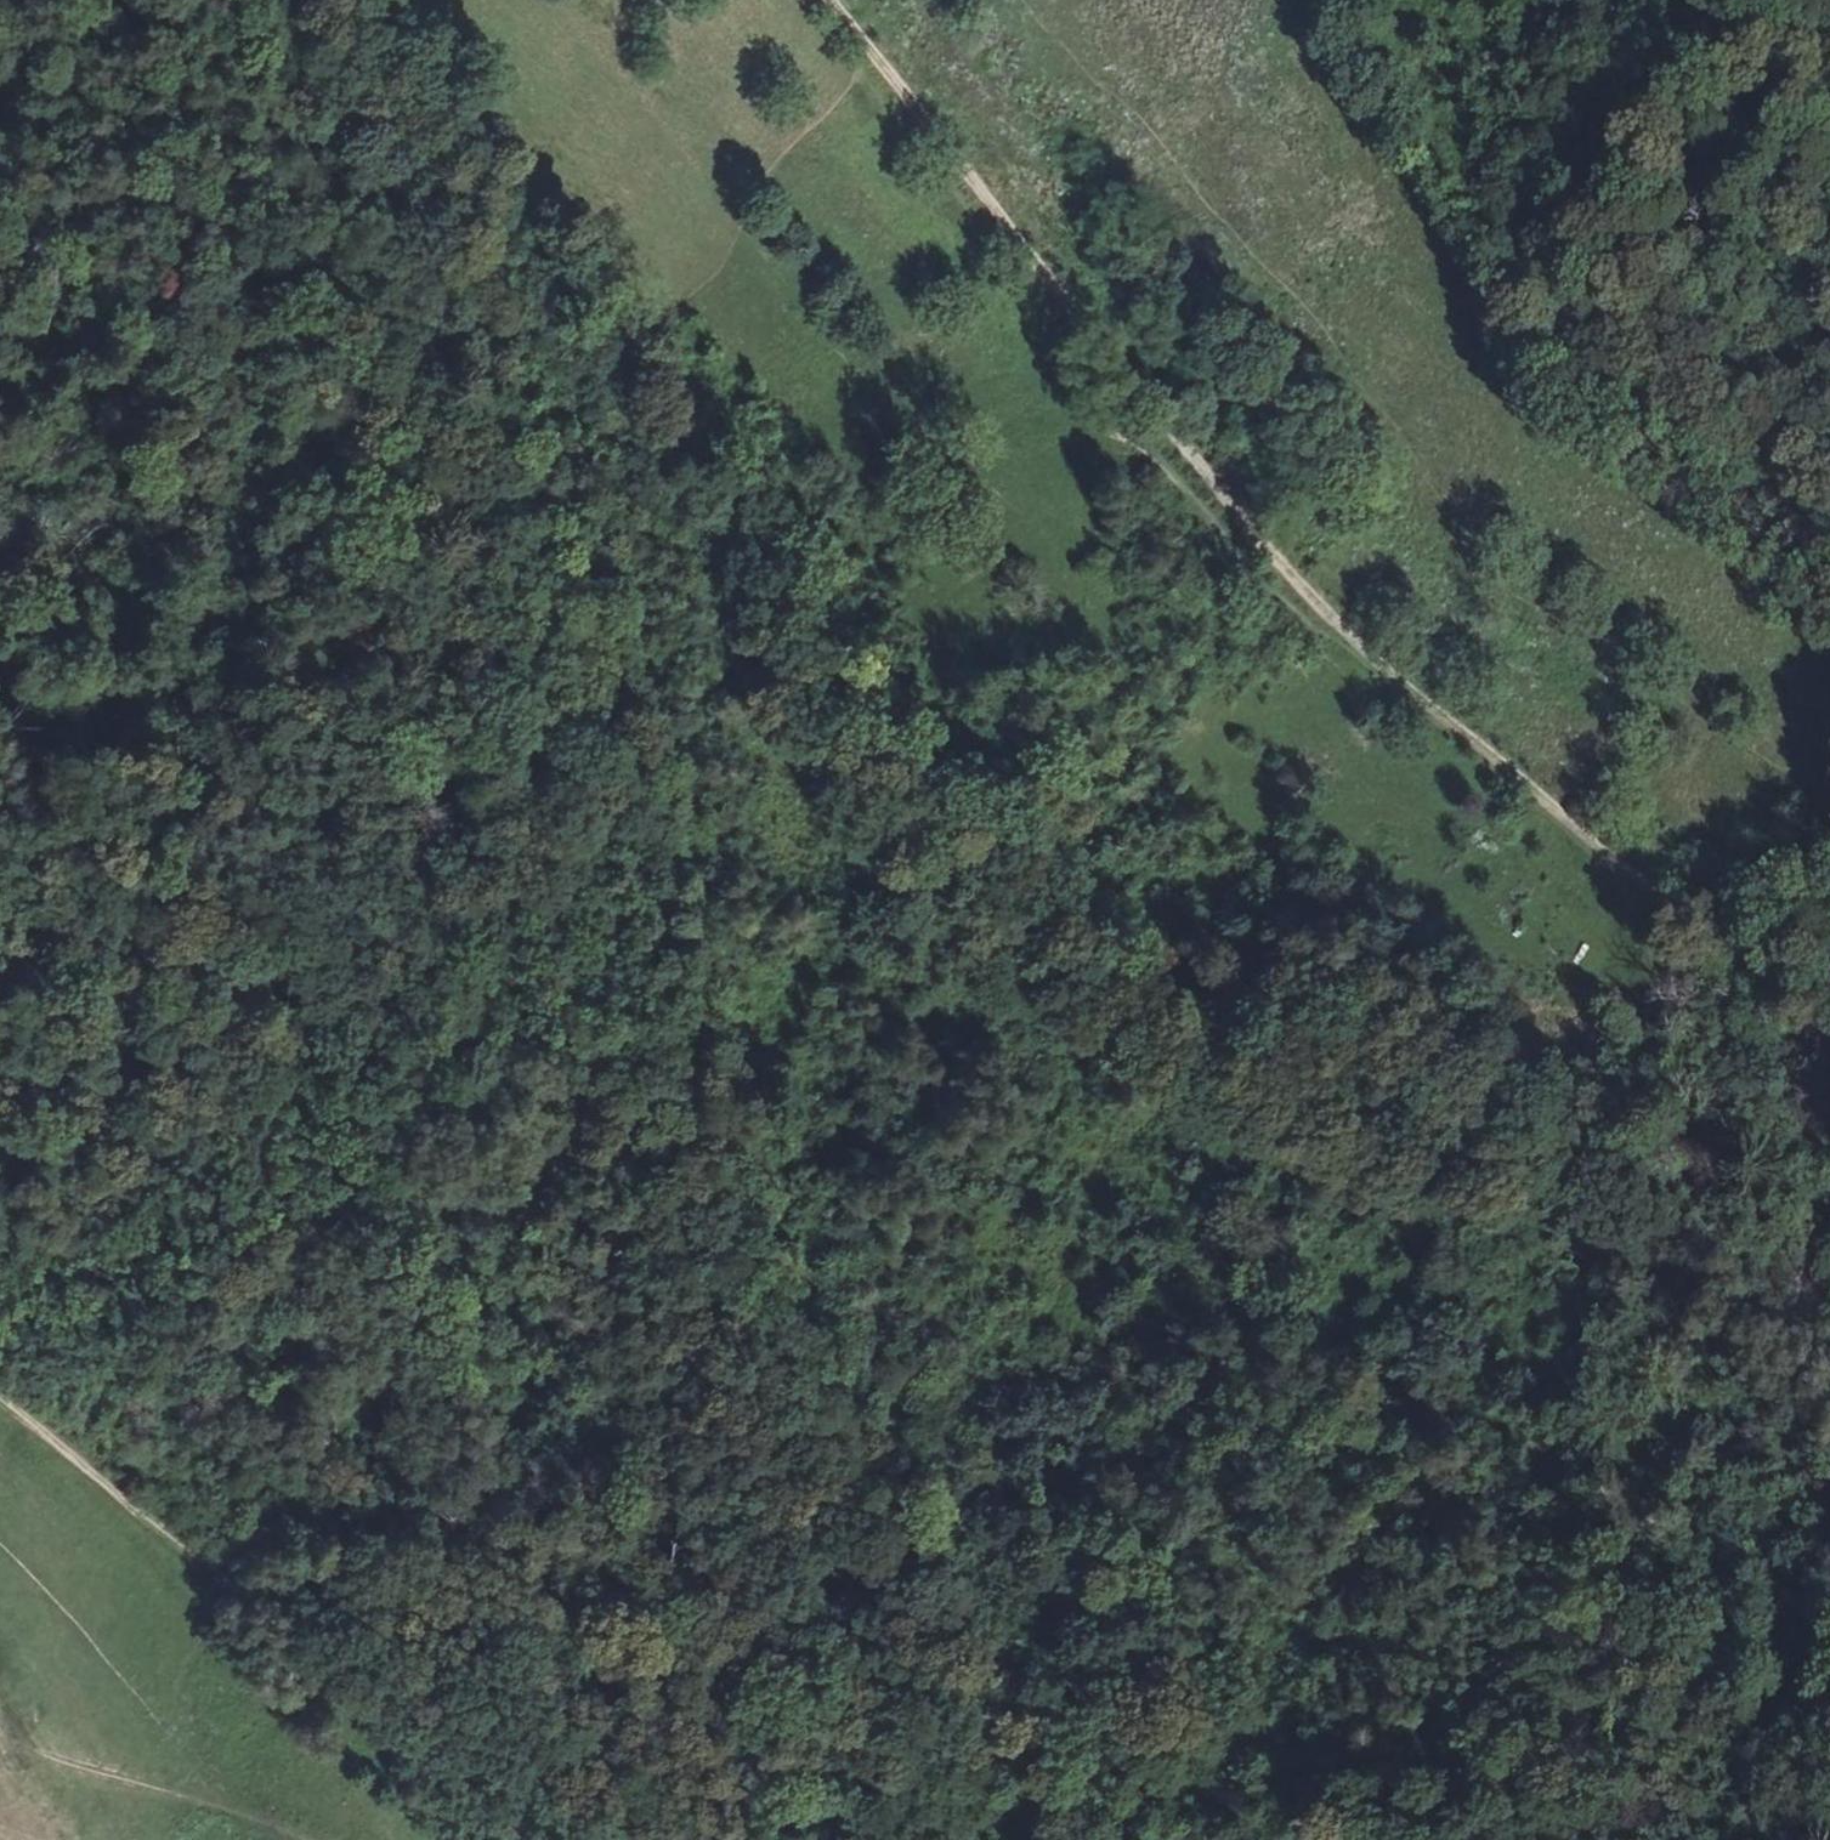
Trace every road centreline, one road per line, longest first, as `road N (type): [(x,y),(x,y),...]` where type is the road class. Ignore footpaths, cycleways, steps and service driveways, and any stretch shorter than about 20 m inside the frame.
road 1 (track): [(829,0),(1234,515),(1445,724),(1785,996),(1829,1045)]
road 2 (track): [(579,1839),(208,1568),(0,1397)]

